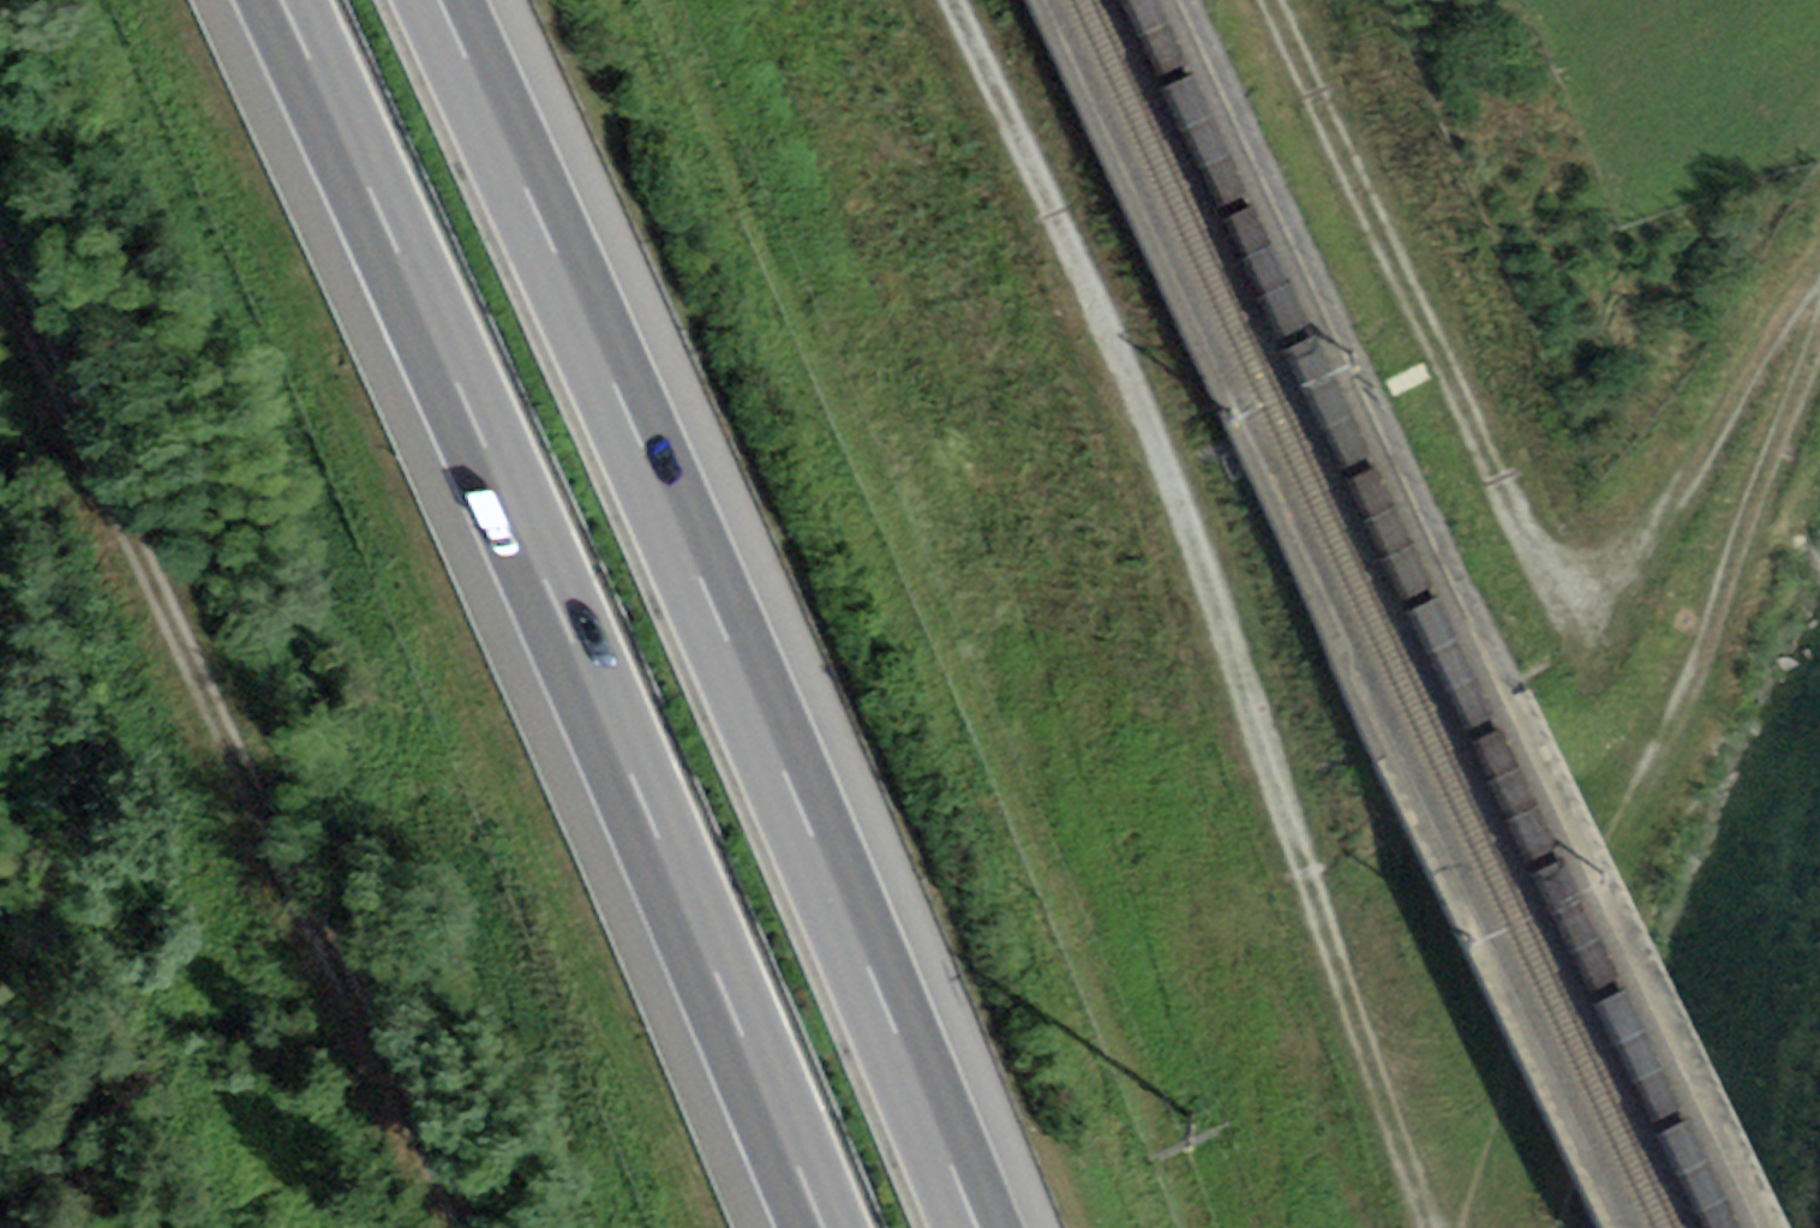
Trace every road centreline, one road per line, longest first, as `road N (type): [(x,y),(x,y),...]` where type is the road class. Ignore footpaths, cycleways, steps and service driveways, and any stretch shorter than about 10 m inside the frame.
road 1 (motorway): [(273,0),(435,347),(819,1227)]
road 2 (motorway): [(974,1227),(568,295),(429,0)]
road 3 (track): [(1431,1227),(1189,520),(955,0)]
road 4 (track): [(1819,270),(1743,358),(1580,639),(1399,282),(1268,0)]
road 5 (track): [(488,1227),(234,744),(0,269)]
road 6 (track): [(1403,1146),(1661,725),(1819,358)]

